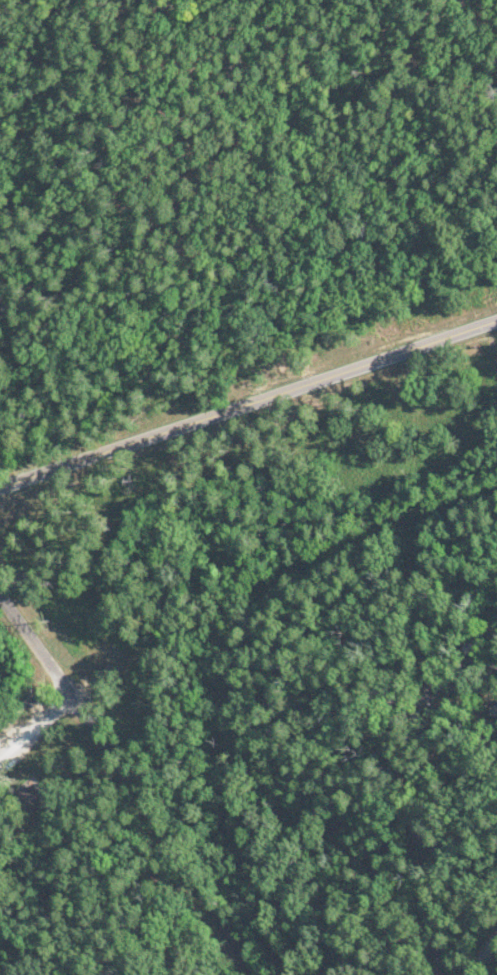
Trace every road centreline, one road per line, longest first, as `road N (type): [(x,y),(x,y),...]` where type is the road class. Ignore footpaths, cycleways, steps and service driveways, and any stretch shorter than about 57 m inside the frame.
road 1 (tertiary): [(0,482),(496,316)]
road 2 (residential): [(496,660),(439,682),(393,732),(442,974)]
road 3 (residential): [(255,974),(81,720)]
road 4 (residential): [(81,720),(0,599)]

